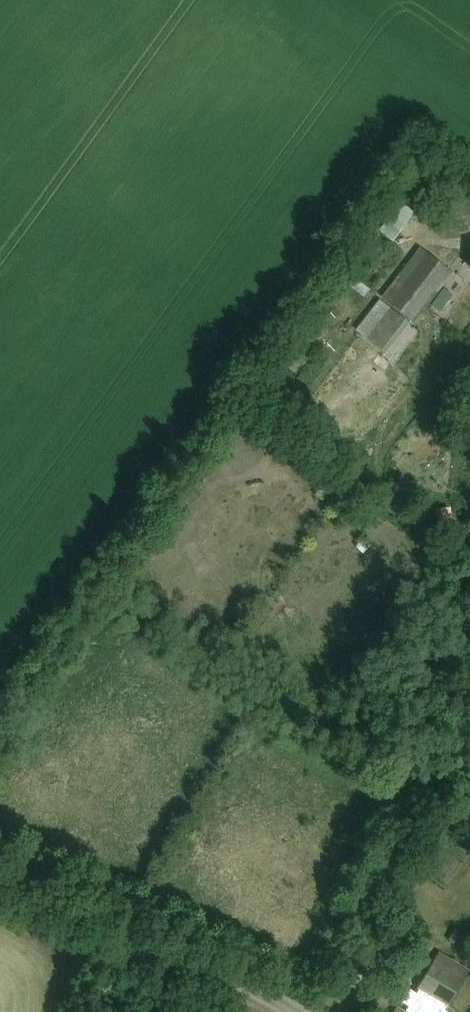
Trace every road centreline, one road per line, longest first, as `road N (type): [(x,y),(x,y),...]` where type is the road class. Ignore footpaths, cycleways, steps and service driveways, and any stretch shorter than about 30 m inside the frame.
road 1 (unclassified): [(292,1011),(0,884)]

